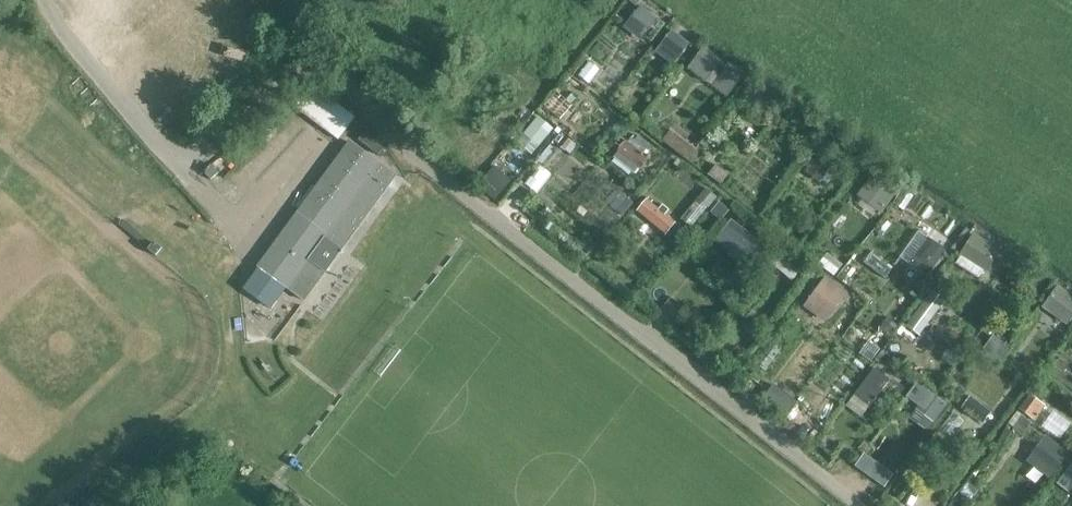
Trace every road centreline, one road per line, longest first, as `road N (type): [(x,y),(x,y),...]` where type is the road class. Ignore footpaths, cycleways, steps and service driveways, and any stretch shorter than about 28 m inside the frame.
road 1 (unclassified): [(862,505),(356,105),(305,74),(192,166),(176,164),(52,19),(44,0)]

